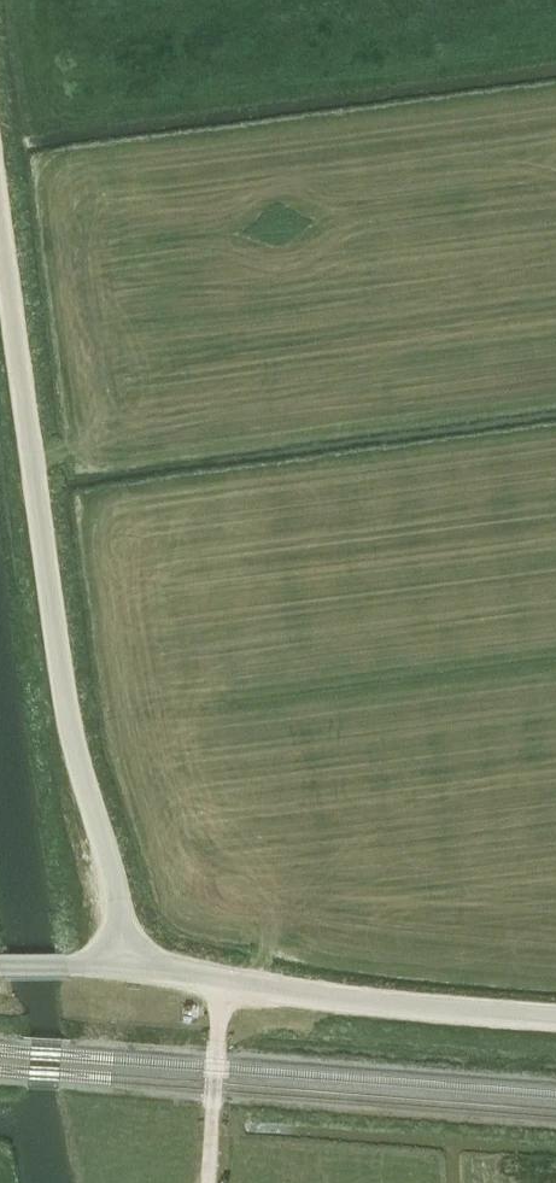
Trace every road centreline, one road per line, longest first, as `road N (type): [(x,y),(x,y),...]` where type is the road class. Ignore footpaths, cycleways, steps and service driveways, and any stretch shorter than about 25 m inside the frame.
road 1 (unclassified): [(130,966),(72,731),(0,206)]
road 2 (unclassified): [(555,1017),(333,997),(130,966)]
road 3 (unclassified): [(130,966),(0,964)]

